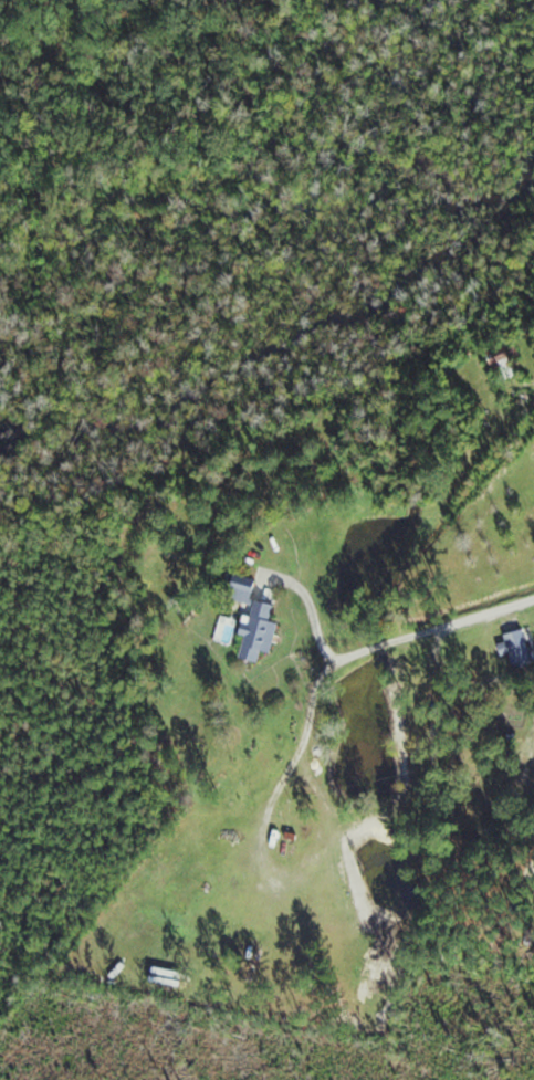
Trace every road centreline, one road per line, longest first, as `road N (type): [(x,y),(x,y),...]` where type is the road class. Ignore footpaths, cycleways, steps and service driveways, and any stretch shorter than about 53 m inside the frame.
road 1 (residential): [(327,668),(533,603)]

